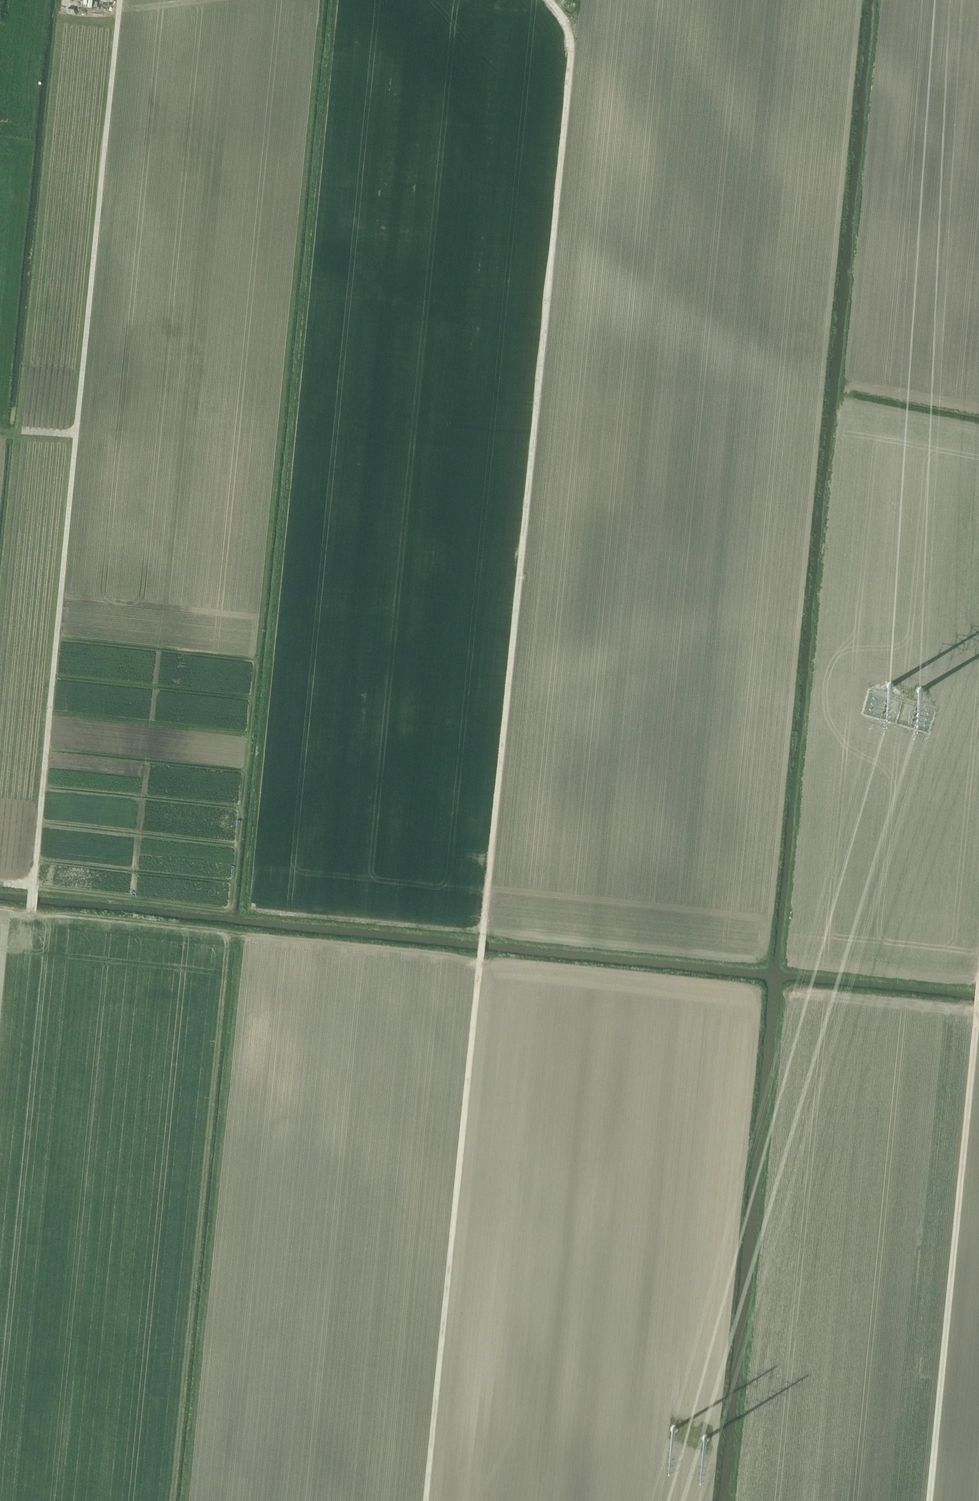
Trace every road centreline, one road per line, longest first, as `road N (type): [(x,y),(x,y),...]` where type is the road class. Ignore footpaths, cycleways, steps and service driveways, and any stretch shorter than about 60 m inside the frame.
road 1 (track): [(431,1500),(579,46),(544,0)]
road 2 (track): [(32,908),(119,0)]
road 3 (track): [(930,1500),(978,997)]

